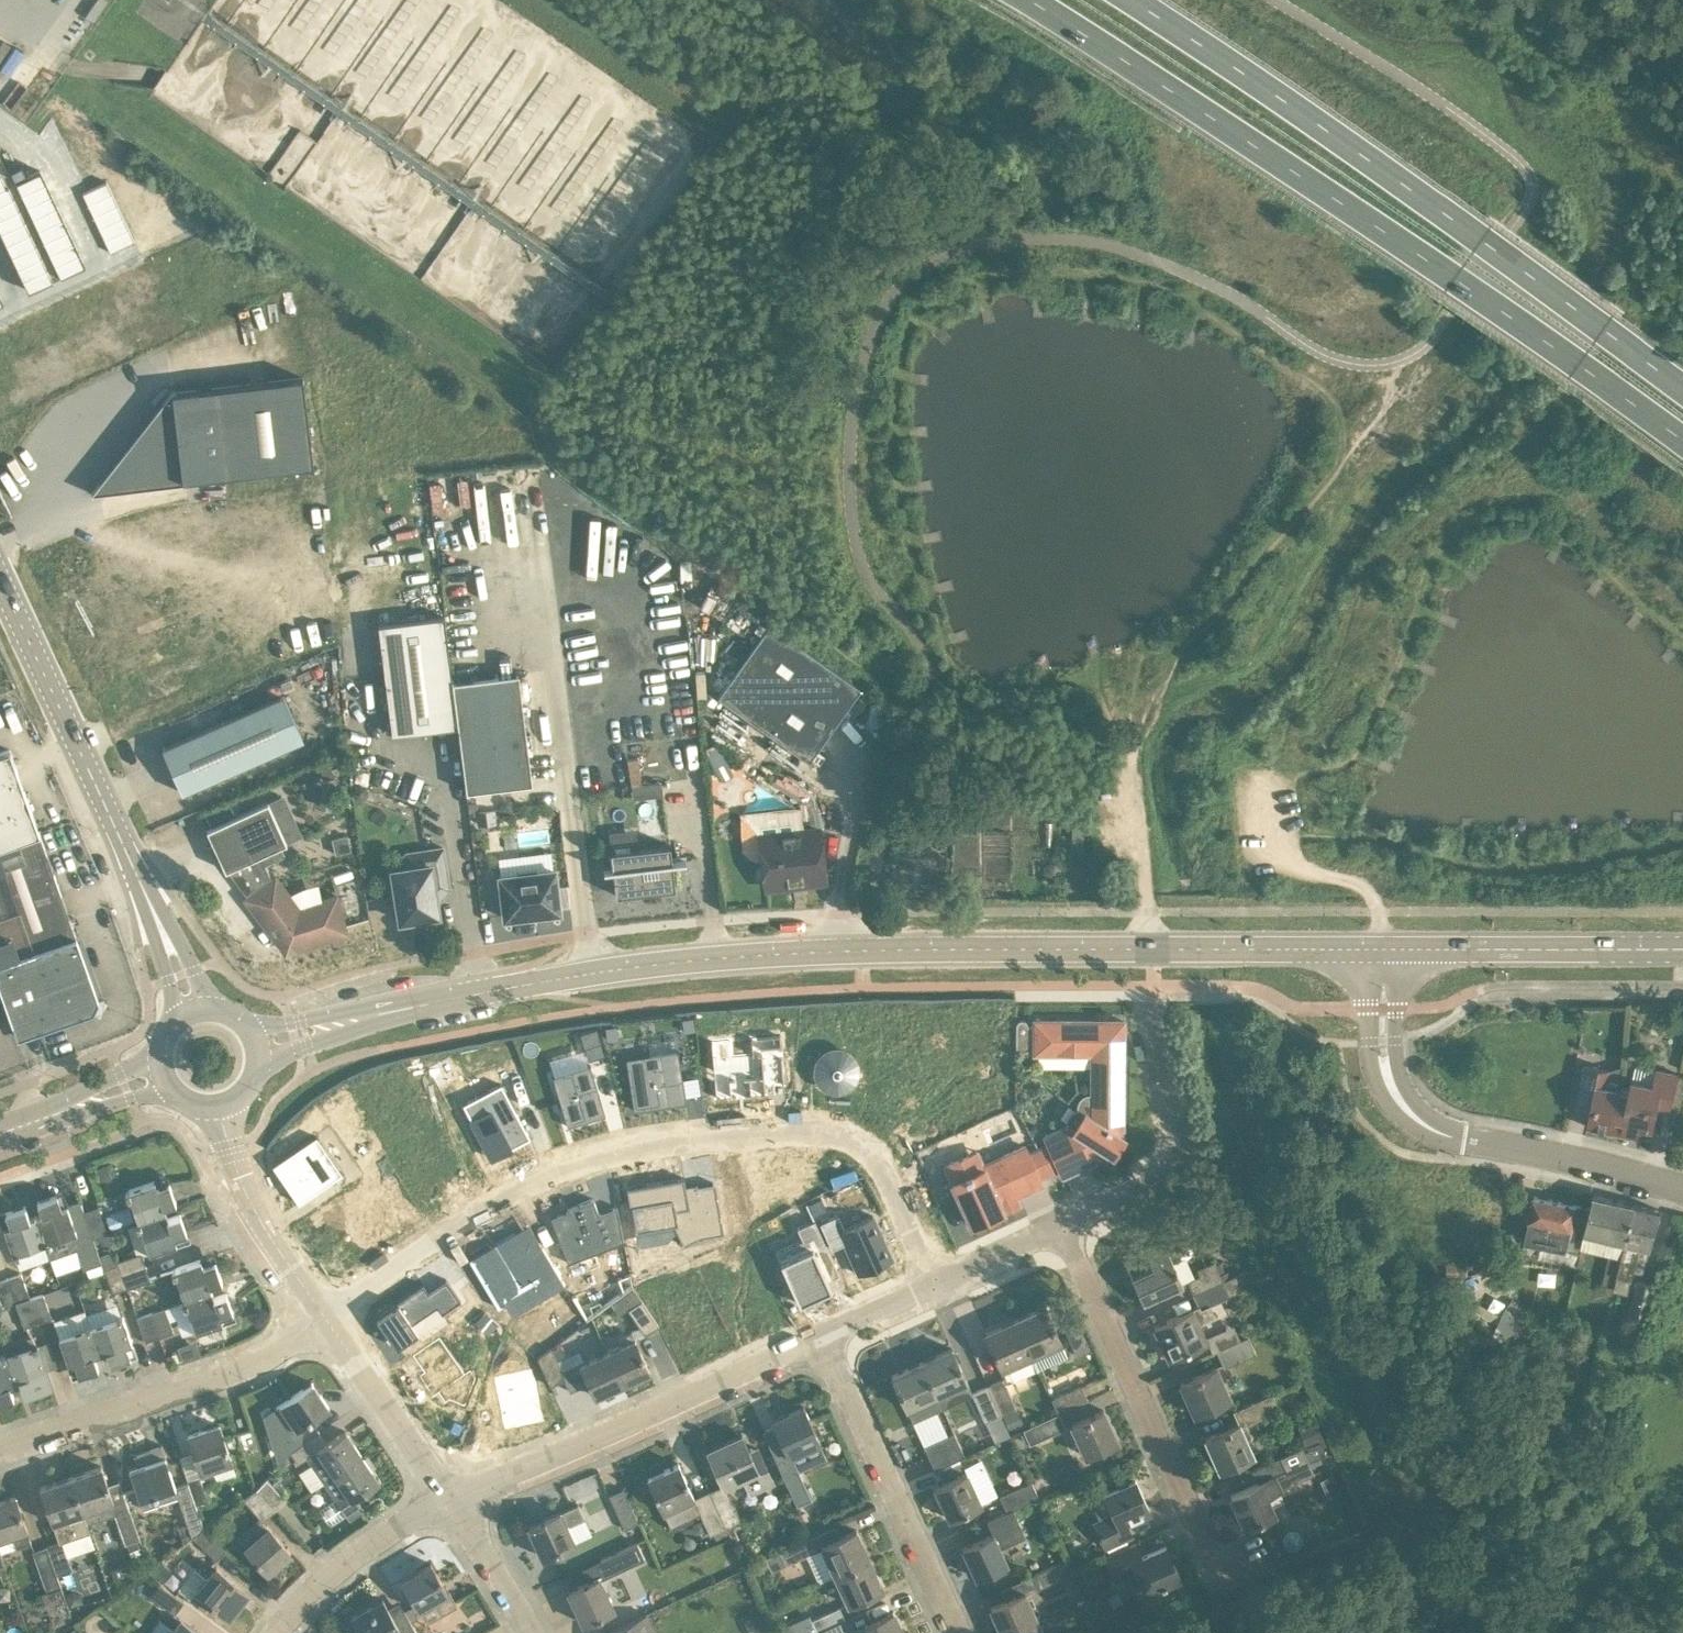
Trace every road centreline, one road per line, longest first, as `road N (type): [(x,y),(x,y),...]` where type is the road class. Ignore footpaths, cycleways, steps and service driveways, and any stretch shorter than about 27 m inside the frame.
road 1 (tertiary): [(255,1044),(513,981),(623,964),(872,949),(1152,949)]
road 2 (trunk): [(1028,0),(1455,277),(1682,446)]
road 3 (residential): [(931,1286),(881,1170),(833,1136),(785,1133),(644,1148),(527,1187),(437,1240),(326,1322)]
road 4 (trunk): [(1682,382),(1129,0)]
road 5 (unclassified): [(196,1012),(0,579)]
road 6 (unclassified): [(1682,1191),(1417,1123),(1388,1086),(1384,1063),(1382,947)]
road 7 (residential): [(1258,1553),(1219,1572),(1059,1230)]
road 8 (residential): [(446,1496),(825,1334)]
road 9 (residential): [(0,1453),(241,1369),(326,1322)]
road 10 (residential): [(960,1632),(825,1334)]
road 11 (tertiary): [(1382,947),(1682,947)]
road 12 (unclassified): [(1382,947),(1376,881),(1283,875),(1266,769)]
road 13 (residential): [(326,1322),(247,1193),(221,1105)]
road 14 (tertiary): [(1152,949),(1382,947)]
road 15 (residential): [(278,1632),(327,1569),(446,1496)]
road 16 (residential): [(446,1496),(326,1322)]
road 17 (unclassified): [(1152,949),(1124,768)]
road 18 (tertiary): [(0,1127),(163,1073)]
road 19 (residential): [(534,1632),(446,1496)]
road 20 (residential): [(1059,1230),(1198,1163)]
road 21 (residential): [(931,1286),(1059,1230)]

